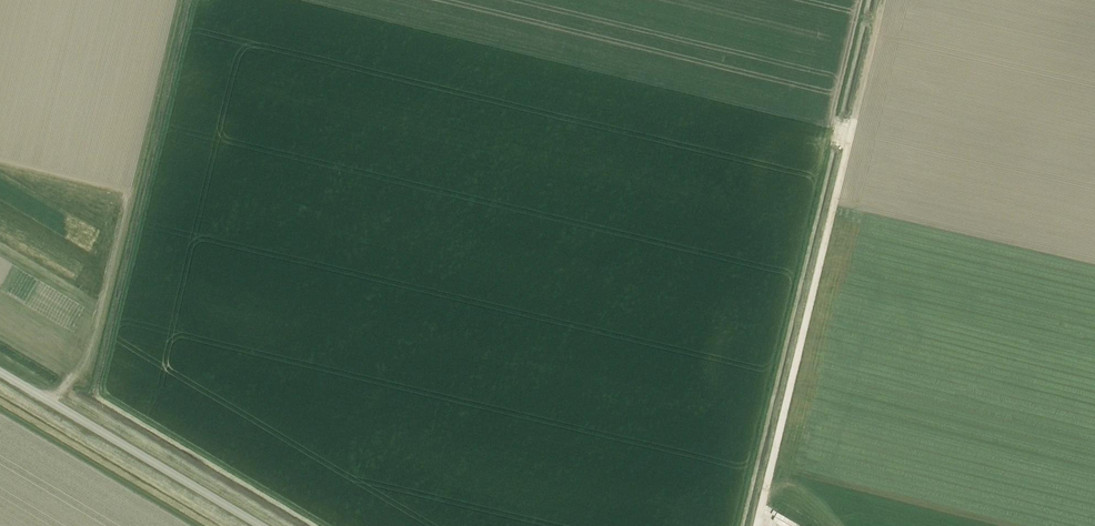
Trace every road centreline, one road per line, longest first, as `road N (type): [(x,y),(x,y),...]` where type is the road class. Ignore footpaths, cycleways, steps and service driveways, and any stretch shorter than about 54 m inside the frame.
road 1 (unclassified): [(0,371),(261,525)]

